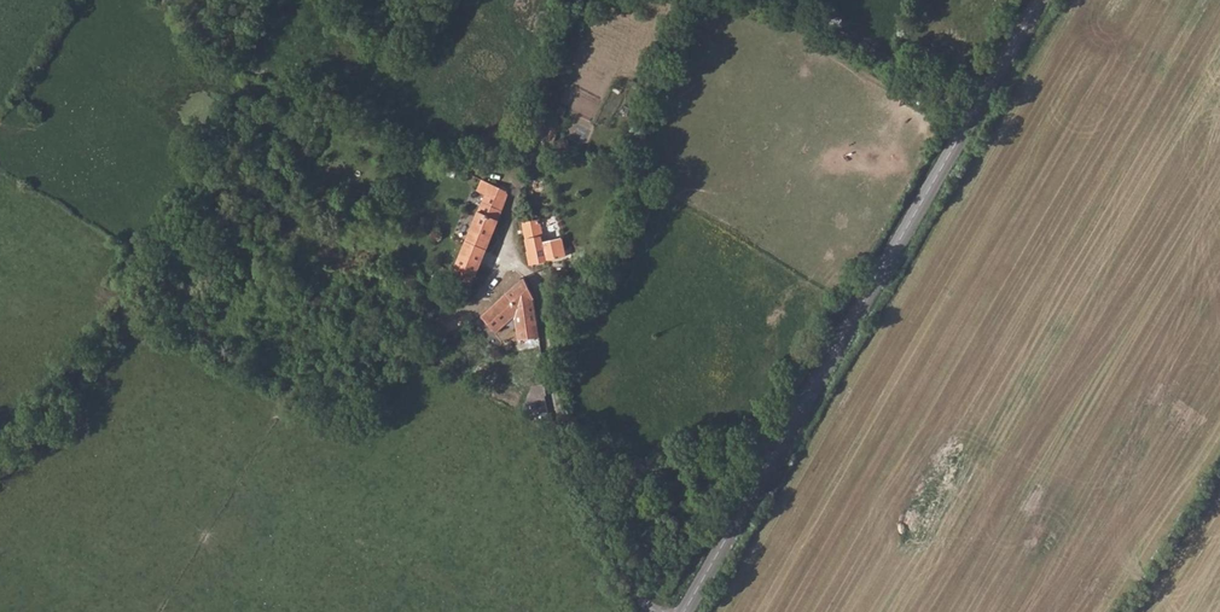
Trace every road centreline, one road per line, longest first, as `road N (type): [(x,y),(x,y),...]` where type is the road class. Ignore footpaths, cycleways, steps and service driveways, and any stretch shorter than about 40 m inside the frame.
road 1 (tertiary): [(684,611),(1039,0)]
road 2 (track): [(649,611),(635,604),(588,498),(562,425),(546,313),(516,254),(512,192),(581,0)]
road 3 (track): [(755,0),(977,107)]

